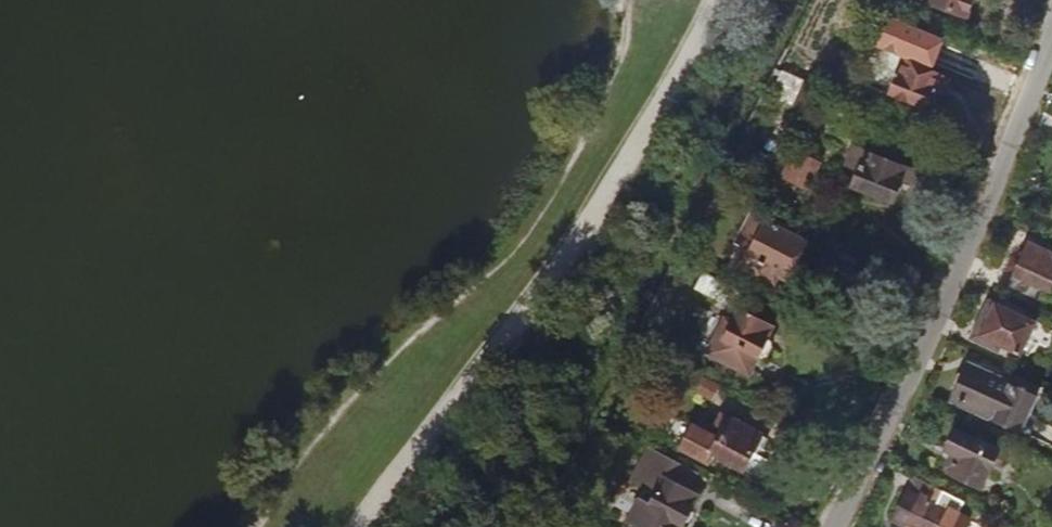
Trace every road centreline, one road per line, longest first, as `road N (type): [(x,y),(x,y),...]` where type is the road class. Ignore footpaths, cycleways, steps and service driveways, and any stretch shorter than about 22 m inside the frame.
road 1 (residential): [(837,526),(929,336),(1051,43)]

